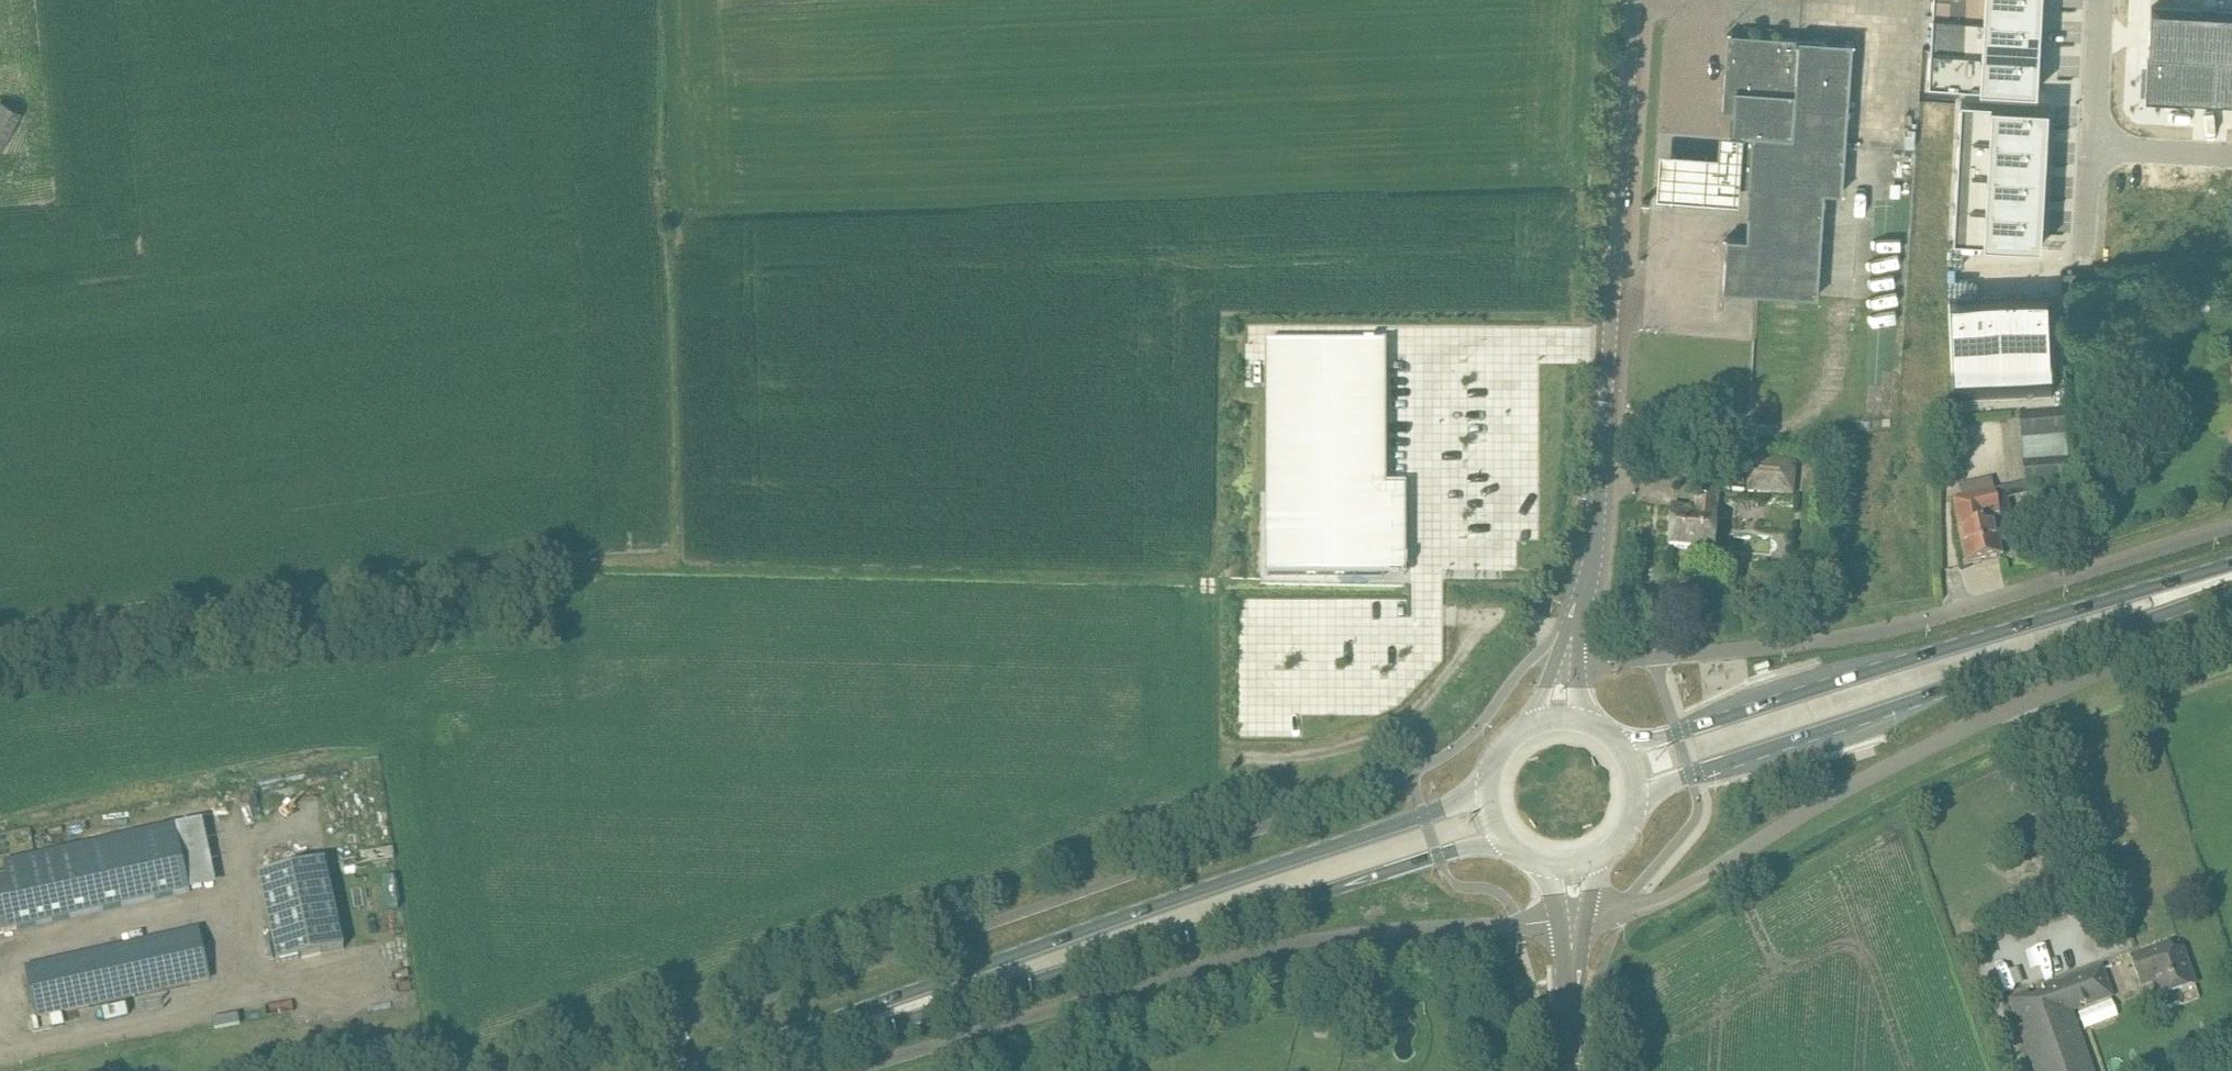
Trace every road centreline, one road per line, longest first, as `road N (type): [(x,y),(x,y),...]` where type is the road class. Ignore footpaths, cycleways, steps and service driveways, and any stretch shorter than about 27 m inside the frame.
road 1 (primary): [(713,1067),(926,1014),(1505,838)]
road 2 (primary): [(1489,789),(713,1067)]
road 3 (unclassified): [(851,1070),(1247,955),(1406,931),(1573,921)]
road 4 (unclassified): [(1573,921),(1671,896),(1905,758),(2005,712),(2231,627)]
road 5 (tertiary): [(1567,660),(1601,514),(1636,0)]
road 6 (primary): [(2231,569),(1623,746)]
road 7 (primary): [(1639,798),(2231,584)]
road 8 (unclassified): [(1655,655),(1901,627),(2231,526)]
road 9 (unclassified): [(1566,1070),(1573,921)]
road 10 (residential): [(2100,0),(2090,147)]
road 11 (residential): [(2231,155),(2090,147)]

